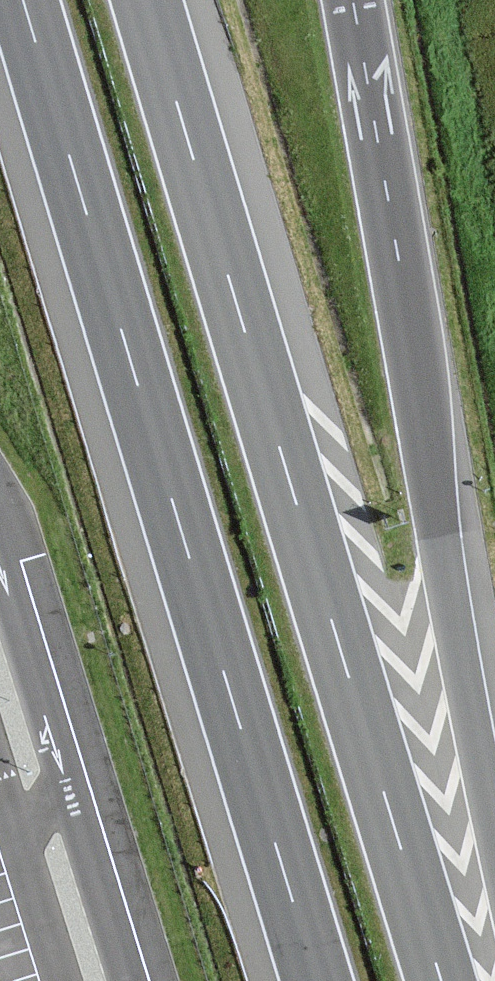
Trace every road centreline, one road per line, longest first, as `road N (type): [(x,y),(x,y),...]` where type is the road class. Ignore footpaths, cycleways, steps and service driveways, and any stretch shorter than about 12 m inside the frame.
road 1 (motorway): [(446,980),(151,0)]
road 2 (motorway): [(22,0),(315,980)]
road 3 (motorway): [(494,857),(352,0)]

